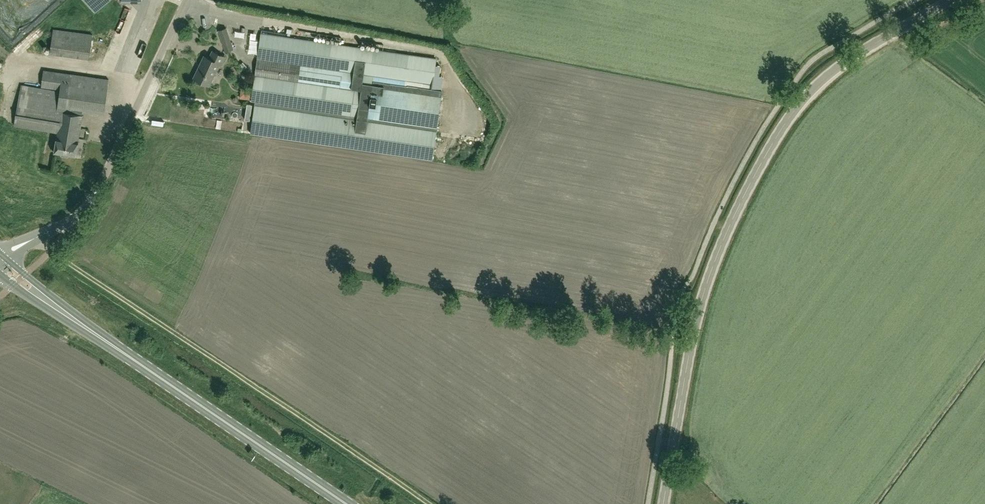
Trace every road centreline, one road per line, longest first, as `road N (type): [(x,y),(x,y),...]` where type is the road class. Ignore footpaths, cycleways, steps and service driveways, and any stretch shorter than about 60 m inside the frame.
road 1 (tertiary): [(664,503),(702,298),(762,162),(822,81),(950,0)]
road 2 (track): [(429,503),(52,251)]
road 3 (primary): [(346,503),(128,357)]
road 4 (unclassified): [(69,222),(103,181),(187,0)]
road 5 (primary): [(128,357),(9,261)]
road 6 (primary): [(0,275),(128,357)]

